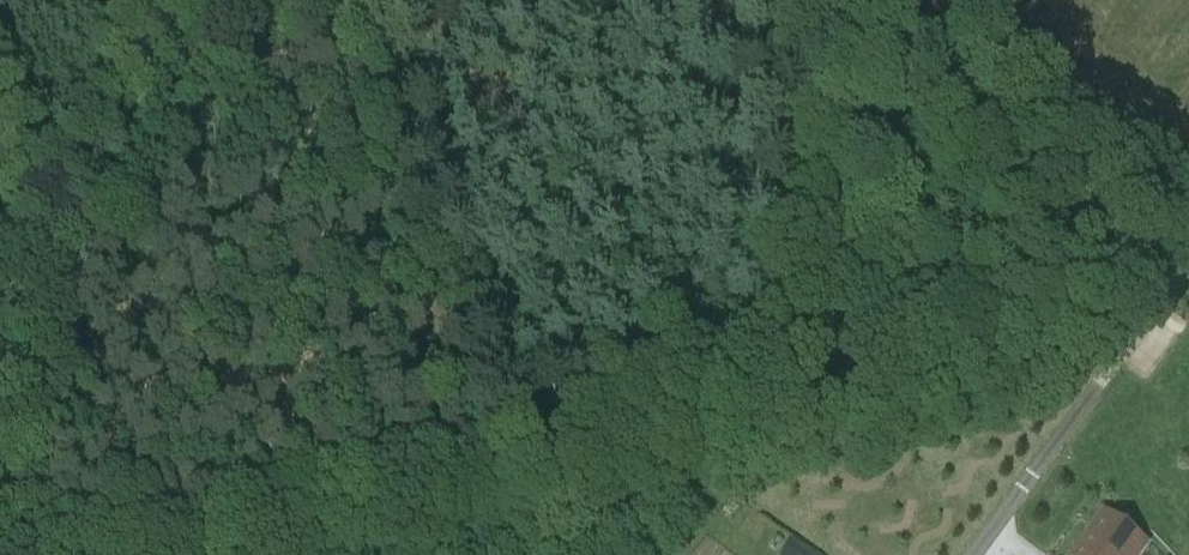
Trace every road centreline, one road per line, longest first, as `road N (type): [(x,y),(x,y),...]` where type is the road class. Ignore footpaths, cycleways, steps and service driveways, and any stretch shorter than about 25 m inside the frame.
road 1 (track): [(1165,283),(177,554)]
road 2 (track): [(154,0),(23,311),(20,338),(74,554)]
road 3 (track): [(468,475),(346,0)]
road 4 (unclassified): [(972,554),(1188,251)]
road 5 (track): [(925,347),(834,44),(812,0)]

